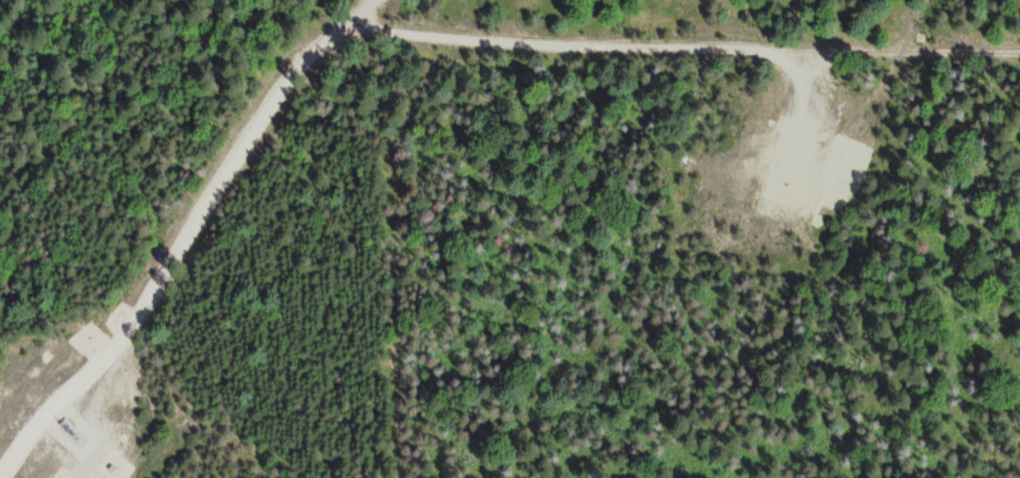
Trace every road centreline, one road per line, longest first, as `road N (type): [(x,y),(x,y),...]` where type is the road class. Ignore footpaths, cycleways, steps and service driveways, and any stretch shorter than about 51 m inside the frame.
road 1 (track): [(333,22),(1019,55)]
road 2 (track): [(0,469),(142,300),(288,72),(353,0)]
road 3 (track): [(776,44),(801,77),(790,167)]

